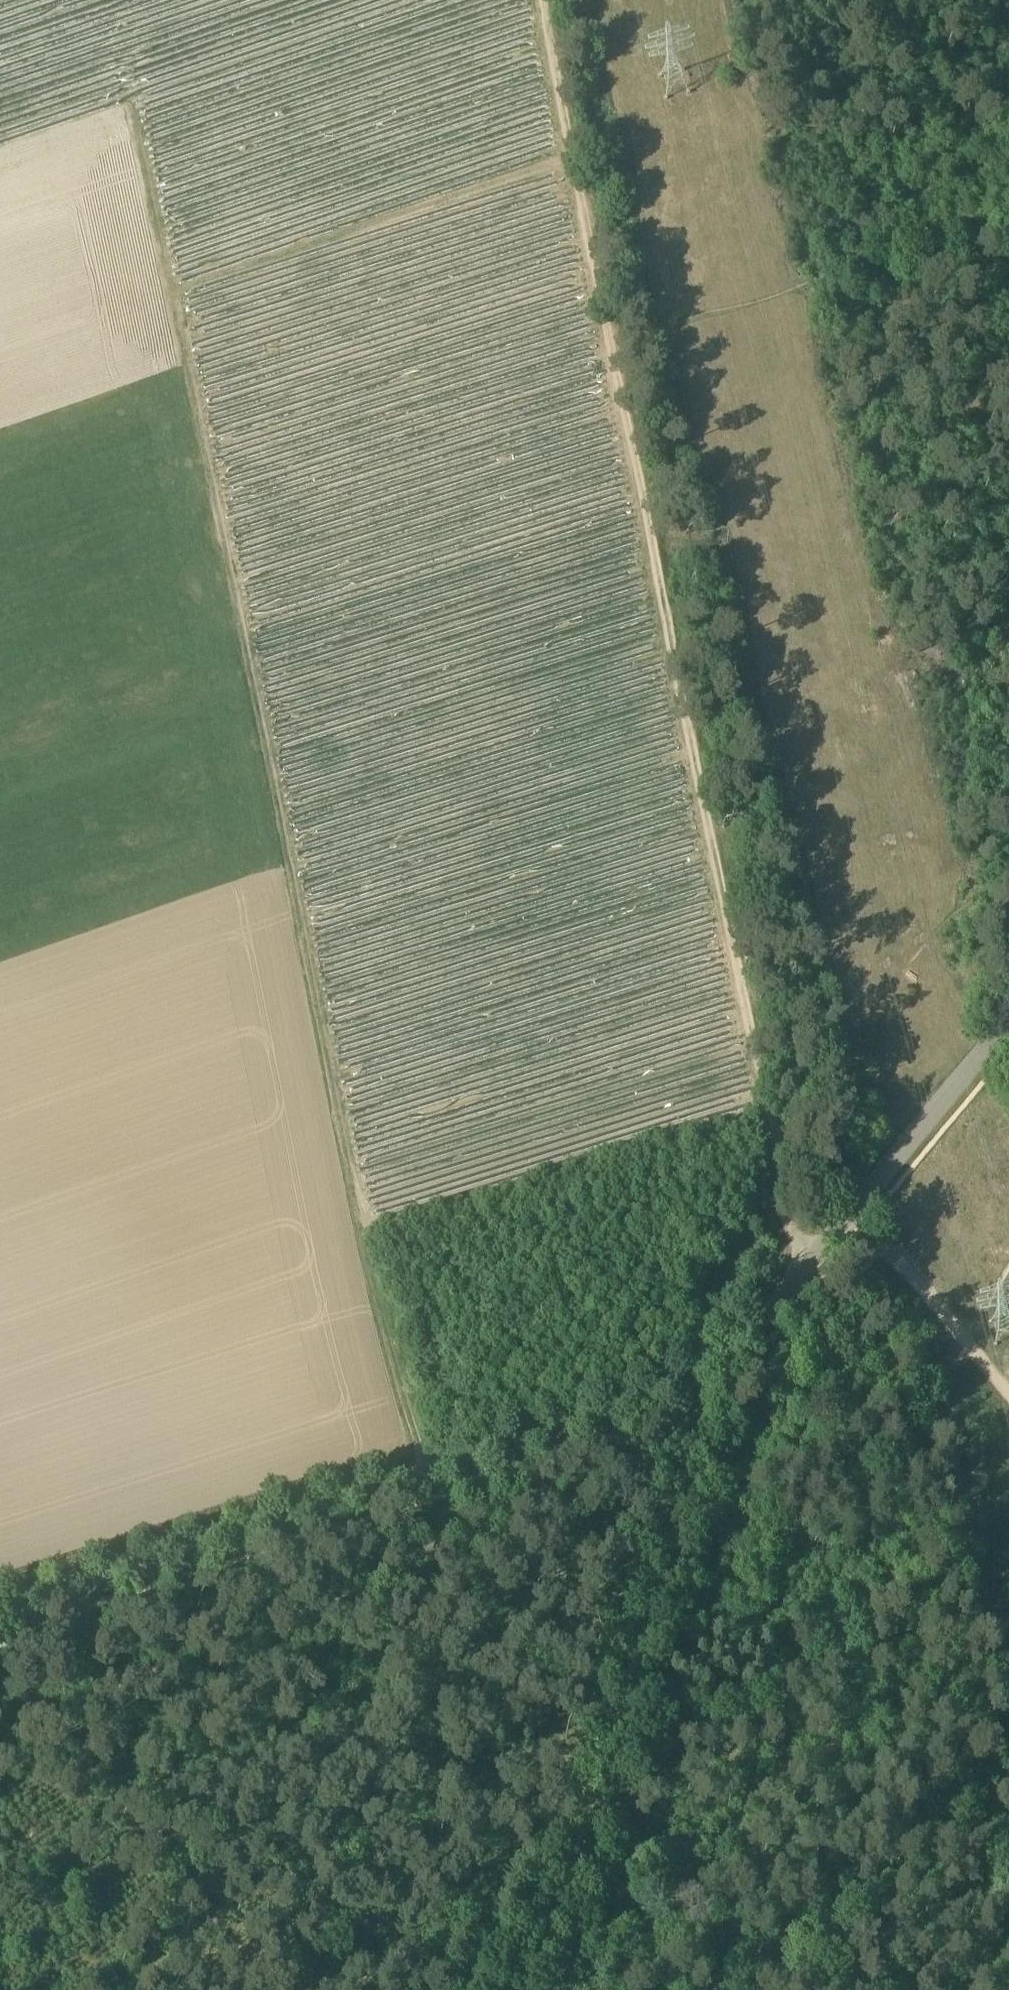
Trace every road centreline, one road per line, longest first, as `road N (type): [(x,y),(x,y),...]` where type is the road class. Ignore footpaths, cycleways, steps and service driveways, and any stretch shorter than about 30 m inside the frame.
road 1 (track): [(143,122),(429,1477)]
road 2 (unclassified): [(0,1613),(596,1422),(693,1377),(754,1324),(1008,1032)]
road 3 (track): [(620,356),(809,1259)]
road 4 (track): [(705,1398),(695,1471),(626,1728),(583,1855),(521,1989)]
road 5 (track): [(620,356),(679,317),(787,292),(924,227),(1008,203)]
road 6 (track): [(544,0),(620,356)]
road 7 (track): [(861,1235),(922,1289),(978,1358)]

